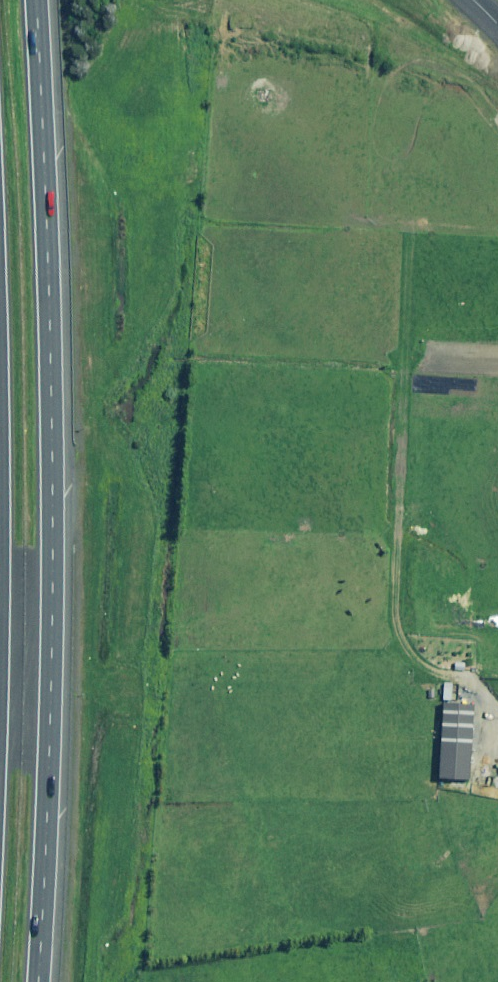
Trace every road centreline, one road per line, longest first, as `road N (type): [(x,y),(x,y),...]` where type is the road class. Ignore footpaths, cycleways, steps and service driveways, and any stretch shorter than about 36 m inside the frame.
road 1 (motorway): [(43,0),(66,465),(49,981)]
road 2 (motorway): [(0,766),(9,508),(0,163)]

